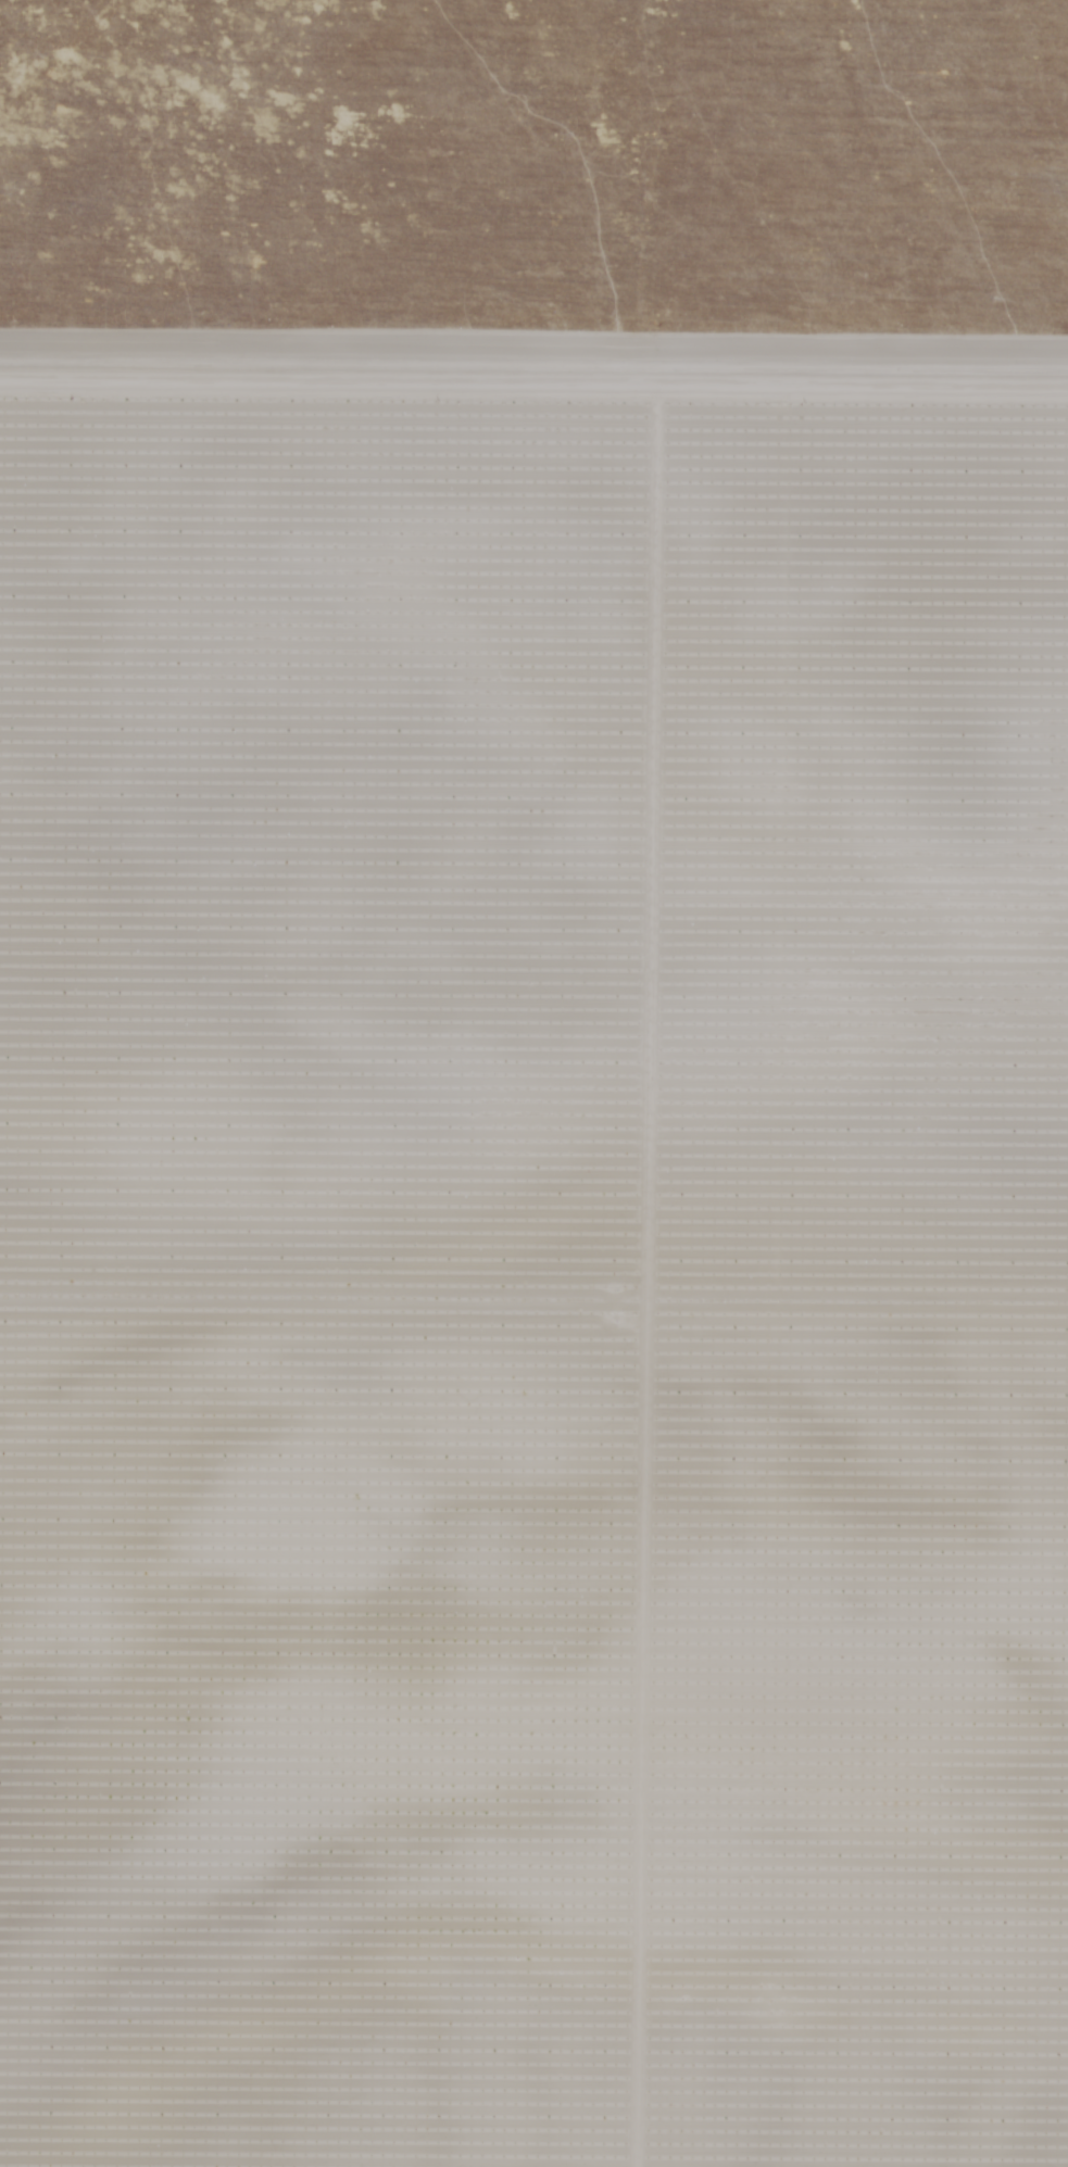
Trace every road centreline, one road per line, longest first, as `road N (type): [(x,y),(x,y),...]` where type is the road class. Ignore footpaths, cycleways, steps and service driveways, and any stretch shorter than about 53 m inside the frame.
road 1 (residential): [(823,2166),(365,2134),(0,2134)]

